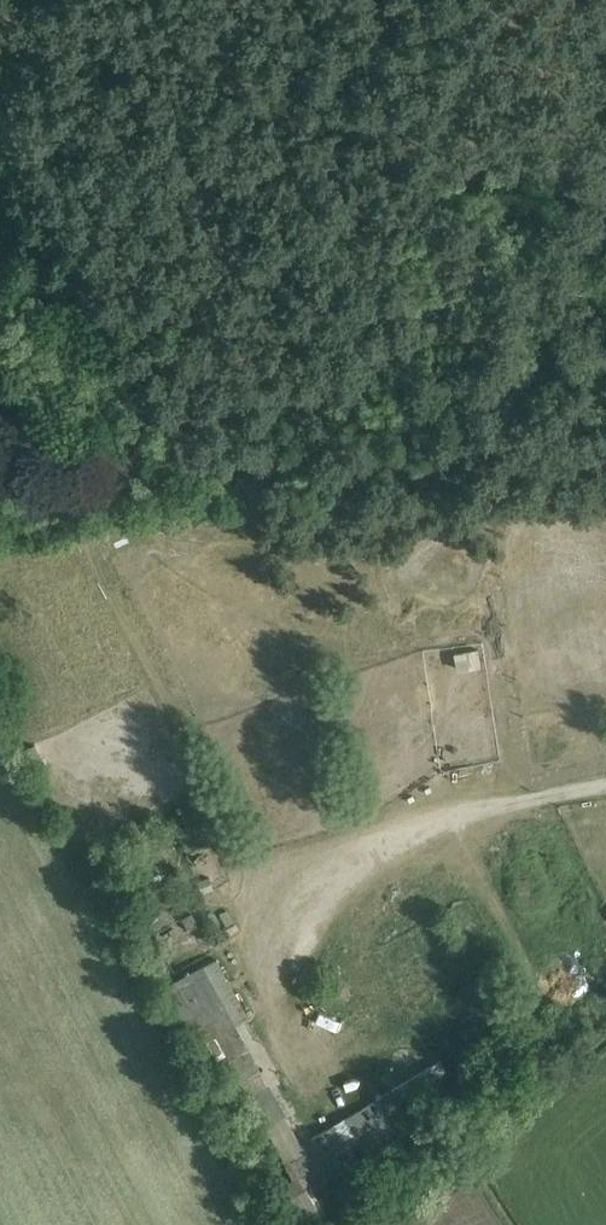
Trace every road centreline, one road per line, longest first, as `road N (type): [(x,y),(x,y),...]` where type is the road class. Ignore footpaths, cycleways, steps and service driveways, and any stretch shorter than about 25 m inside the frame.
road 1 (track): [(184,452),(605,483)]
road 2 (track): [(300,925),(337,884),(433,832),(605,795)]
road 3 (track): [(0,439),(184,452)]

